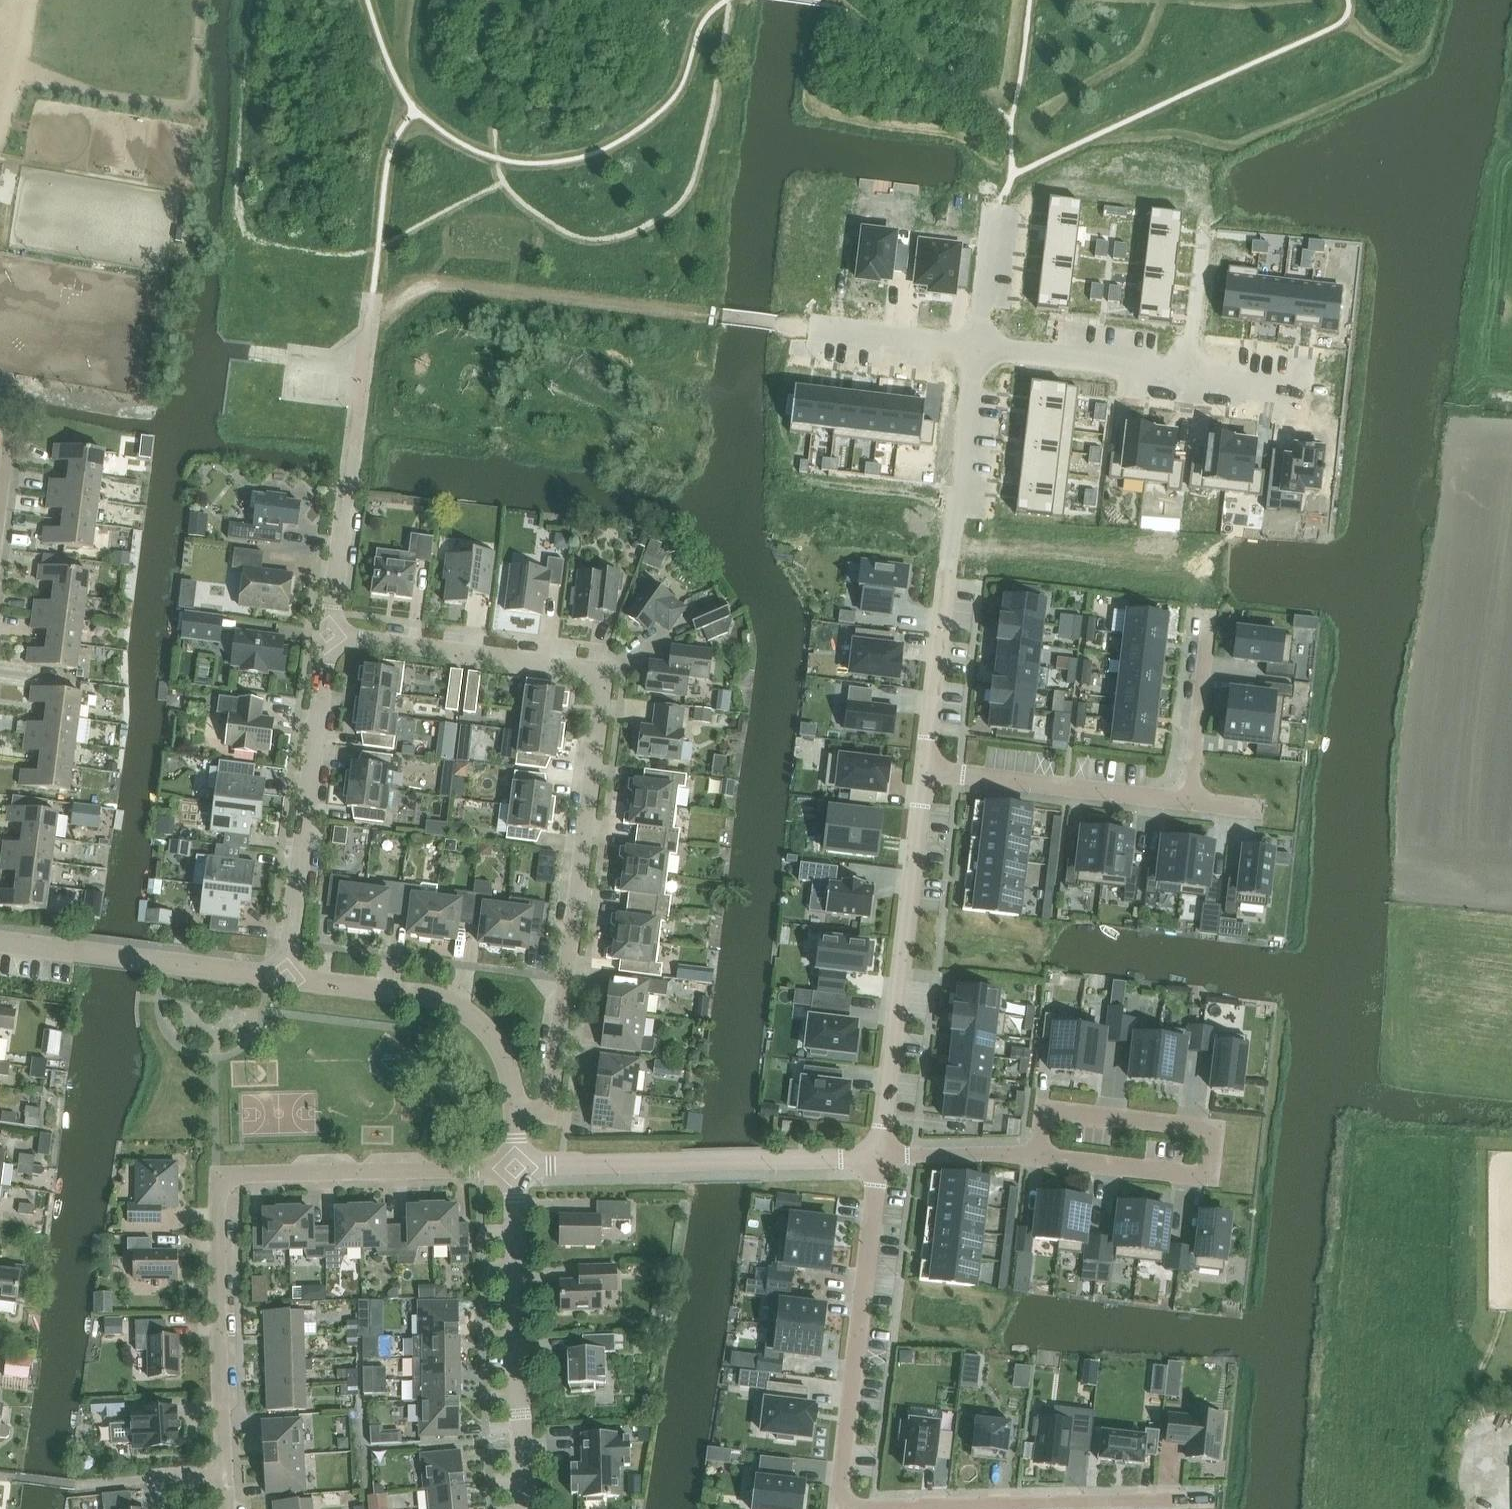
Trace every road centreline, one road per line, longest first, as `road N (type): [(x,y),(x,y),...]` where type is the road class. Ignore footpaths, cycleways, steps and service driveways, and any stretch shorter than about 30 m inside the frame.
road 1 (residential): [(517,1115),(551,1103),(601,681),(582,667),(330,636)]
road 2 (residential): [(1208,1500),(874,1508),(845,1495),(879,1156)]
road 3 (residential): [(978,347),(426,281),(371,308)]
road 4 (unclassified): [(226,1473),(224,1182),(241,1174),(516,1166)]
road 5 (residential): [(925,770),(978,347)]
road 6 (residential): [(1040,1157),(1212,1176),(1216,1132),(1045,1113)]
road 7 (residential): [(879,1156),(925,770)]
road 8 (residential): [(516,1166),(879,1156)]
road 9 (residential): [(1330,388),(978,347)]
road 10 (unclassified): [(286,977),(330,636)]
road 11 (unclassified): [(528,1508),(516,1166)]
road 12 (unclassified): [(330,636),(371,308)]
road 13 (unclassified): [(517,1115),(500,1046),(463,1009),(286,977)]
road 14 (unclassified): [(286,977),(0,941)]
road 15 (residential): [(925,770),(1178,800)]
road 16 (residential): [(1178,800),(1200,625)]
road 17 (residential): [(879,1156),(1040,1157)]
road 18 (residential): [(978,347),(999,204)]

